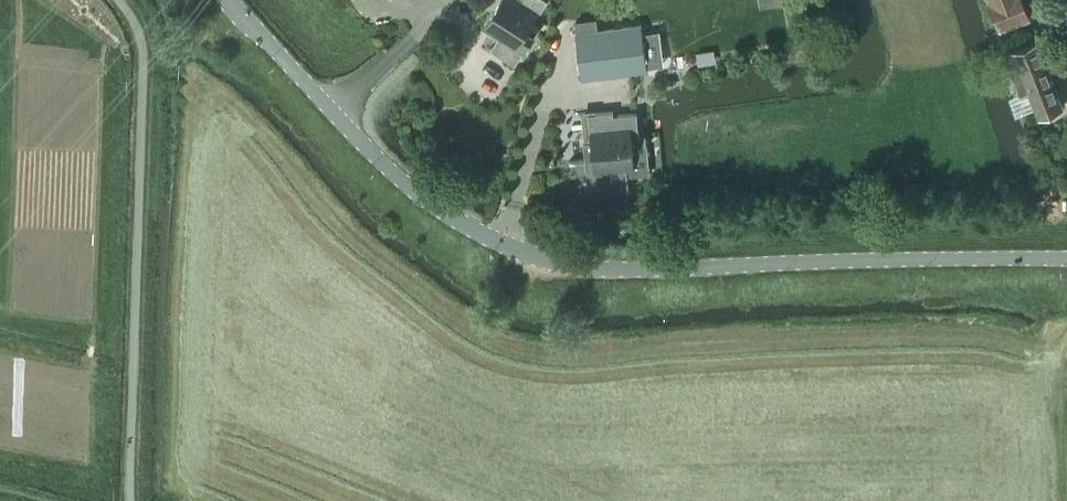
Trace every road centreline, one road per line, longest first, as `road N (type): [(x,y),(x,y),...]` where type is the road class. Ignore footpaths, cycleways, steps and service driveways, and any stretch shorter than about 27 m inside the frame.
road 1 (tertiary): [(1066,259),(861,258),(640,271),(564,264),(504,246),(404,182),(230,0)]

